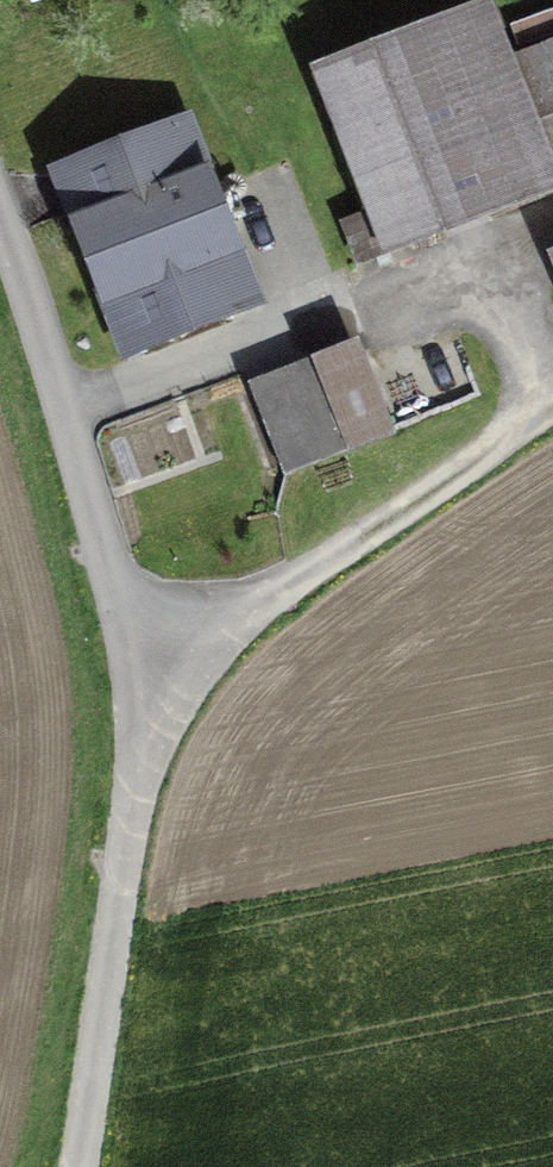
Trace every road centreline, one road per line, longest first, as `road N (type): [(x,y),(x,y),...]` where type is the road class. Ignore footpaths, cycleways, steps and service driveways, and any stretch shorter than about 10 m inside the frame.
road 1 (residential): [(74,1166),(131,691),(0,391)]
road 2 (track): [(131,691),(520,409),(552,398)]

